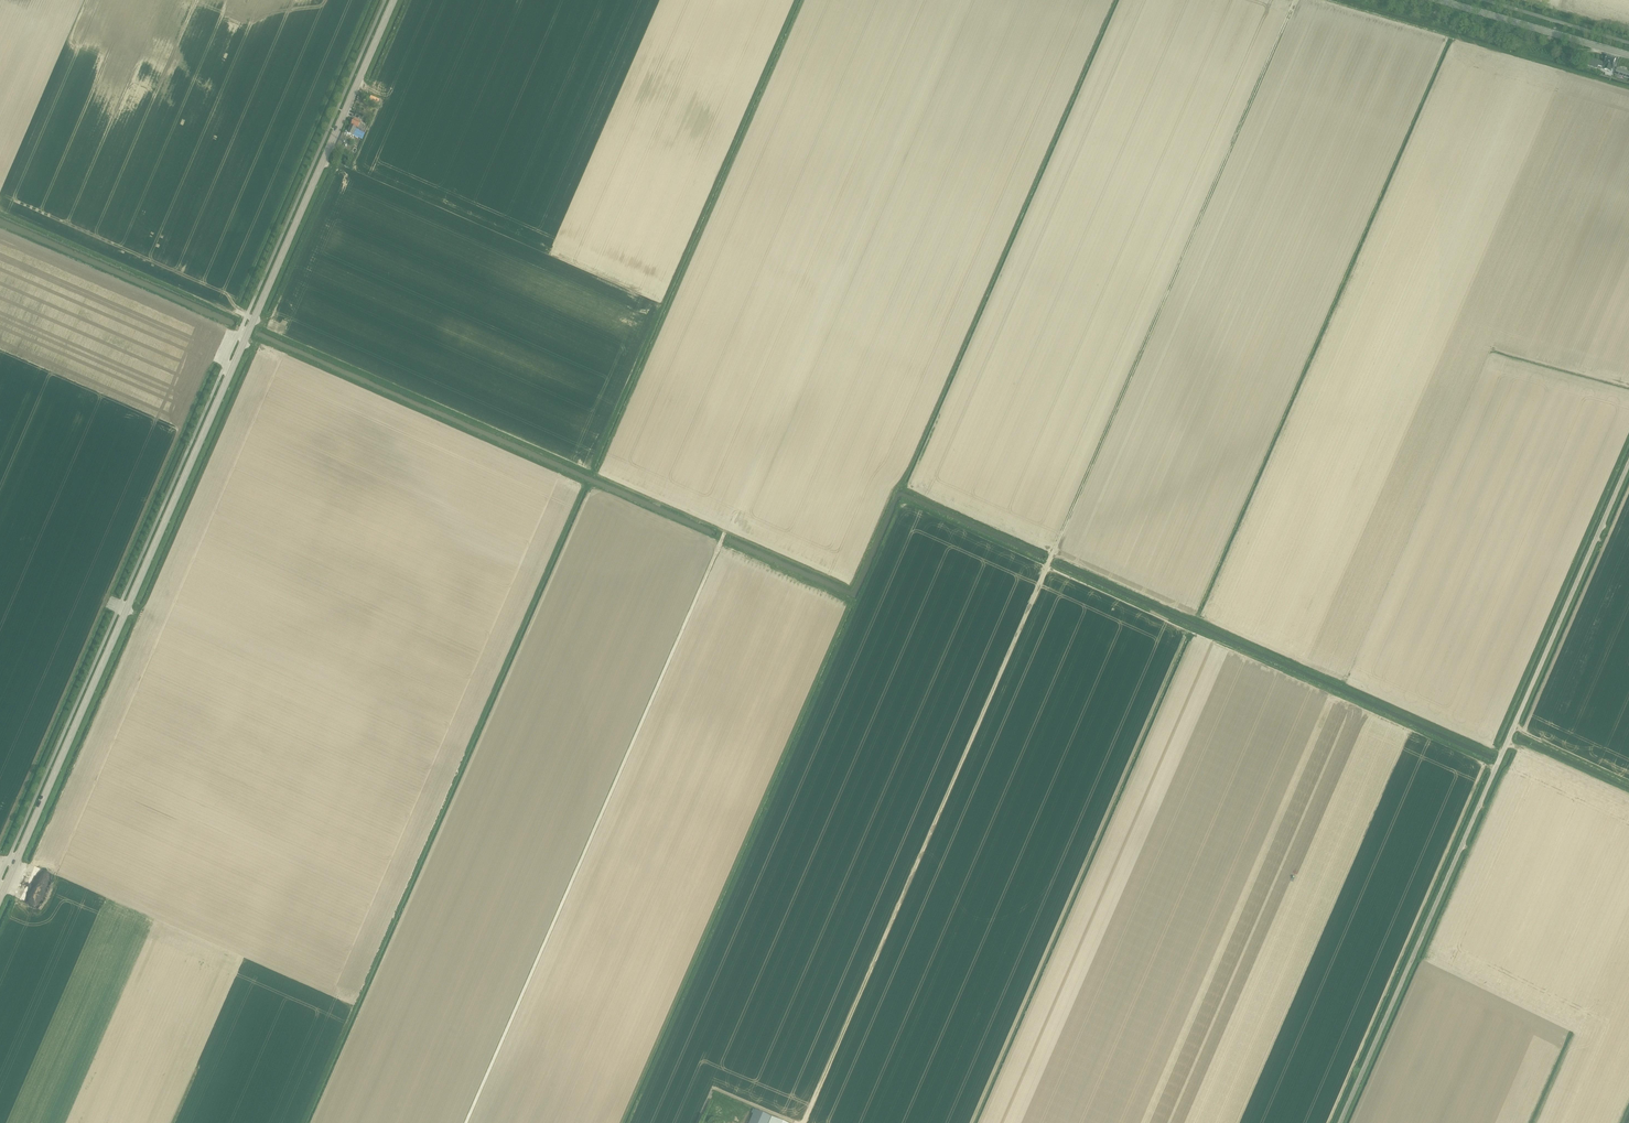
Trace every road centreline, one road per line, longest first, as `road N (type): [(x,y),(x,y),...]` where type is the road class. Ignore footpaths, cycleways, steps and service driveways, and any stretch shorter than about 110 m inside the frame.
road 1 (track): [(804,1122),(1295,0)]
road 2 (secondary): [(0,897),(393,0)]
road 3 (unclassified): [(1340,1122),(1628,463)]
road 4 (track): [(467,1122),(726,530)]
road 5 (tertiary): [(1628,56),(1439,0)]
road 6 (track): [(1514,727),(1628,780)]

